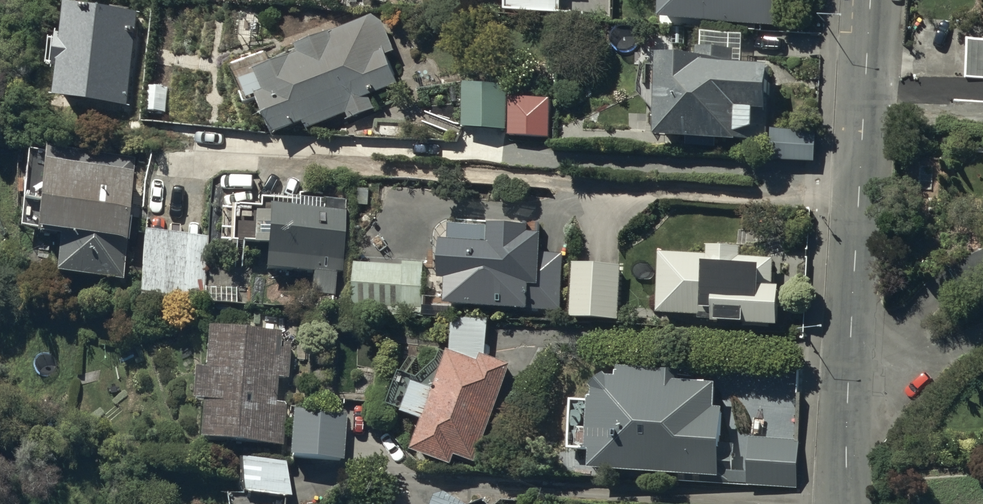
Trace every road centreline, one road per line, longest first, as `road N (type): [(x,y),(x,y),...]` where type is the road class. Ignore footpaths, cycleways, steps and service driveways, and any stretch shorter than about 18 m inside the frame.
road 1 (secondary): [(848,503),(871,0)]

